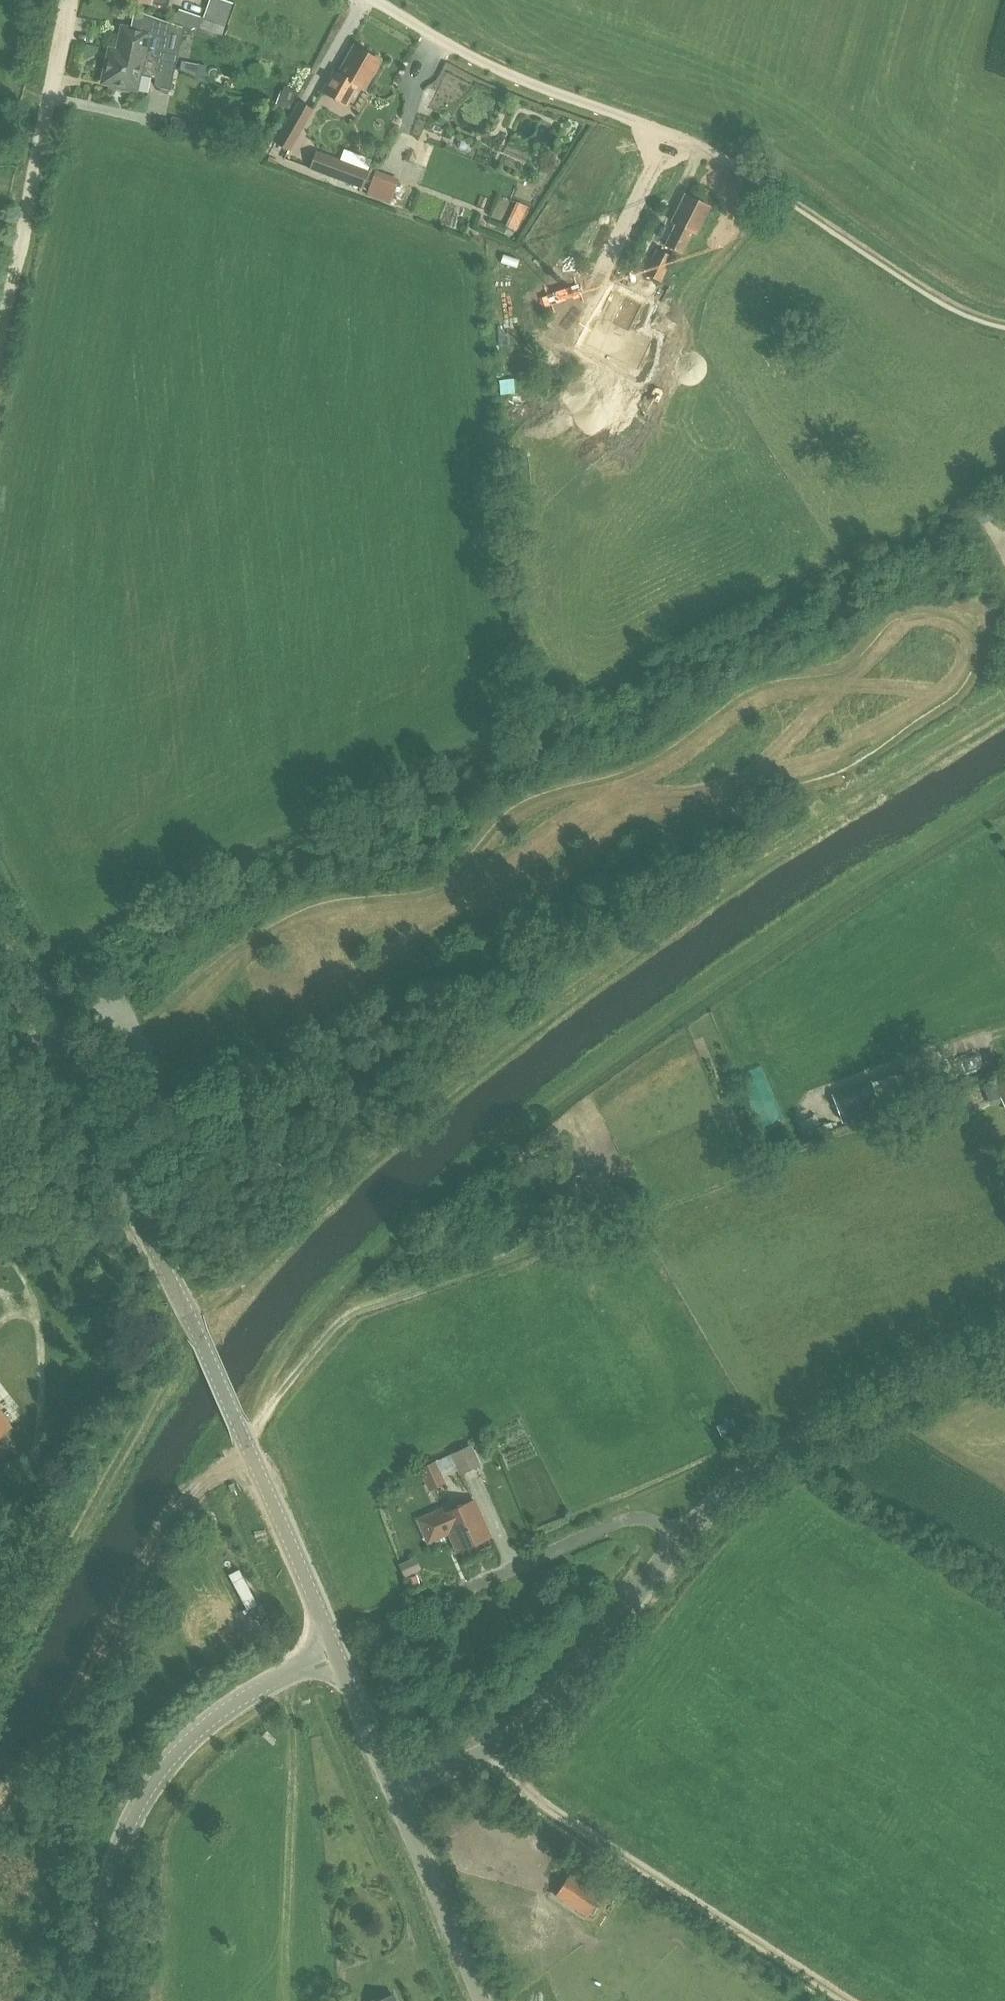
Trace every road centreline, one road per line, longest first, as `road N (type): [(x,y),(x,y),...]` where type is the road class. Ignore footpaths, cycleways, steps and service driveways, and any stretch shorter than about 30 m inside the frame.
road 1 (tertiary): [(337,1655),(199,1332),(0,933)]
road 2 (unclassified): [(394,1790),(520,1735),(551,1709),(699,1522),(764,1467),(1004,1352)]
road 3 (tertiary): [(98,2000),(115,1867),(152,1790),(210,1726),(337,1655)]
road 4 (track): [(490,1749),(562,1818),(844,2000)]
road 5 (track): [(370,0),(496,73),(742,170)]
road 6 (track): [(246,1440),(342,1320),(539,1248)]
road 7 (track): [(68,0),(0,325)]
road 8 (unclassified): [(480,2000),(394,1790)]
road 9 (unclassified): [(394,1790),(337,1655)]

